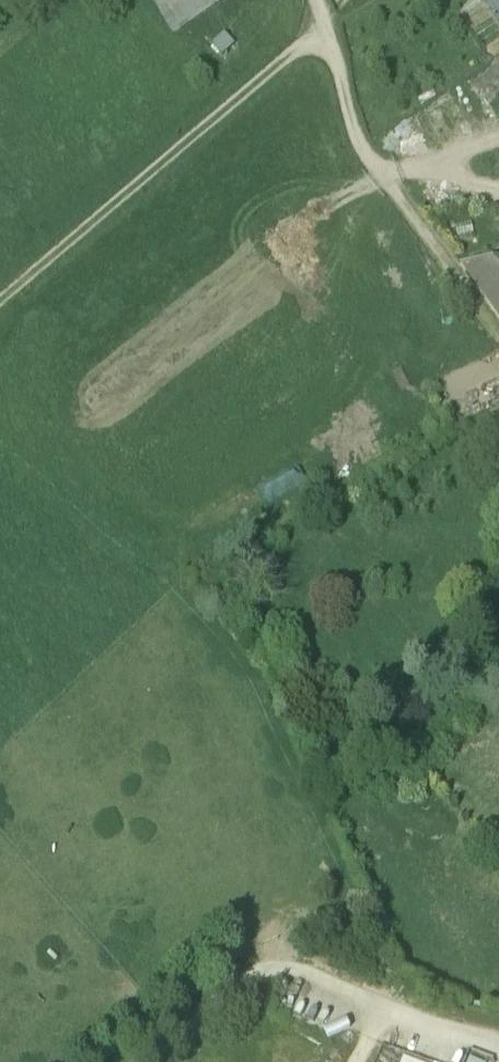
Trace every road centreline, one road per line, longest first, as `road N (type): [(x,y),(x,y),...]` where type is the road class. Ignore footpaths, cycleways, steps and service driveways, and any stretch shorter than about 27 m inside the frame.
road 1 (track): [(375,0),(327,28),(0,305)]
road 2 (residential): [(498,1046),(286,970),(260,975),(147,1061)]
road 3 (track): [(498,341),(354,141),(316,0)]

